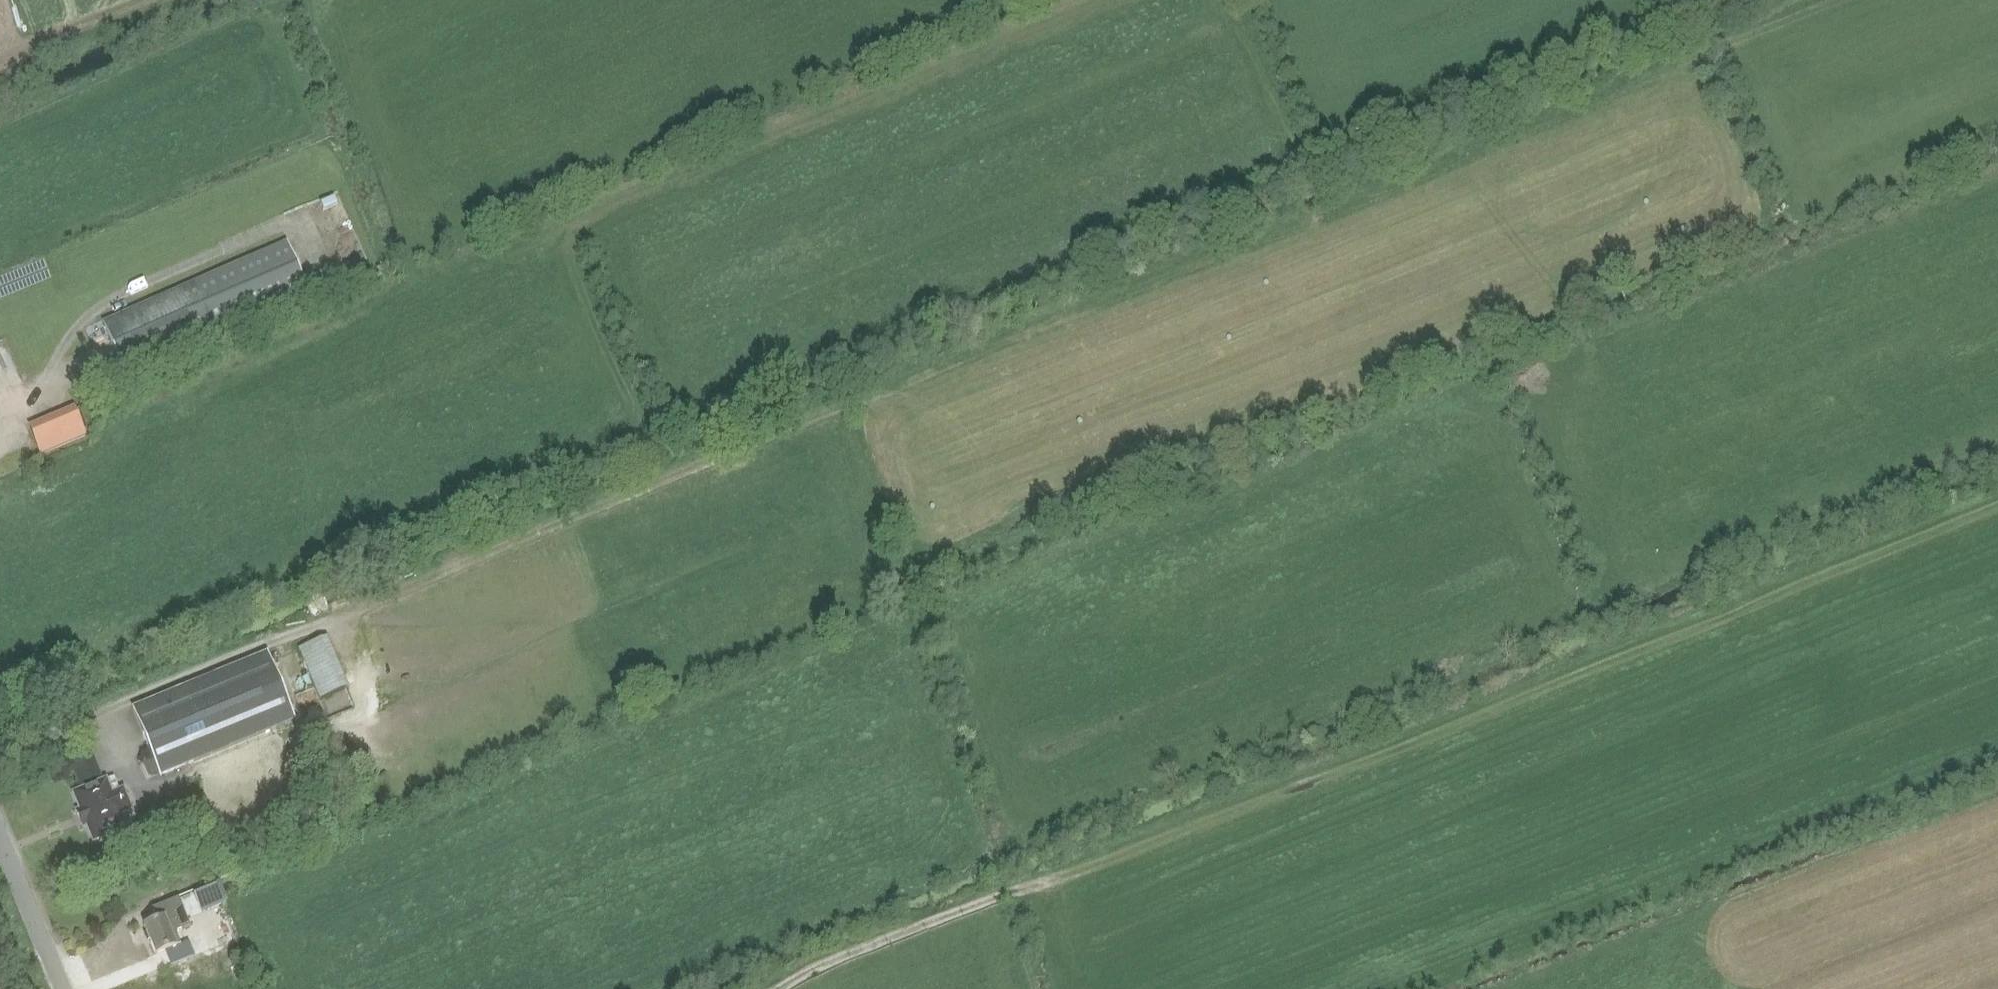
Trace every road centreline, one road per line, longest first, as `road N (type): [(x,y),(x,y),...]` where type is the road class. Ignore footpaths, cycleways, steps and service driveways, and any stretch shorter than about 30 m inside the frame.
road 1 (tertiary): [(59,988),(0,846)]

